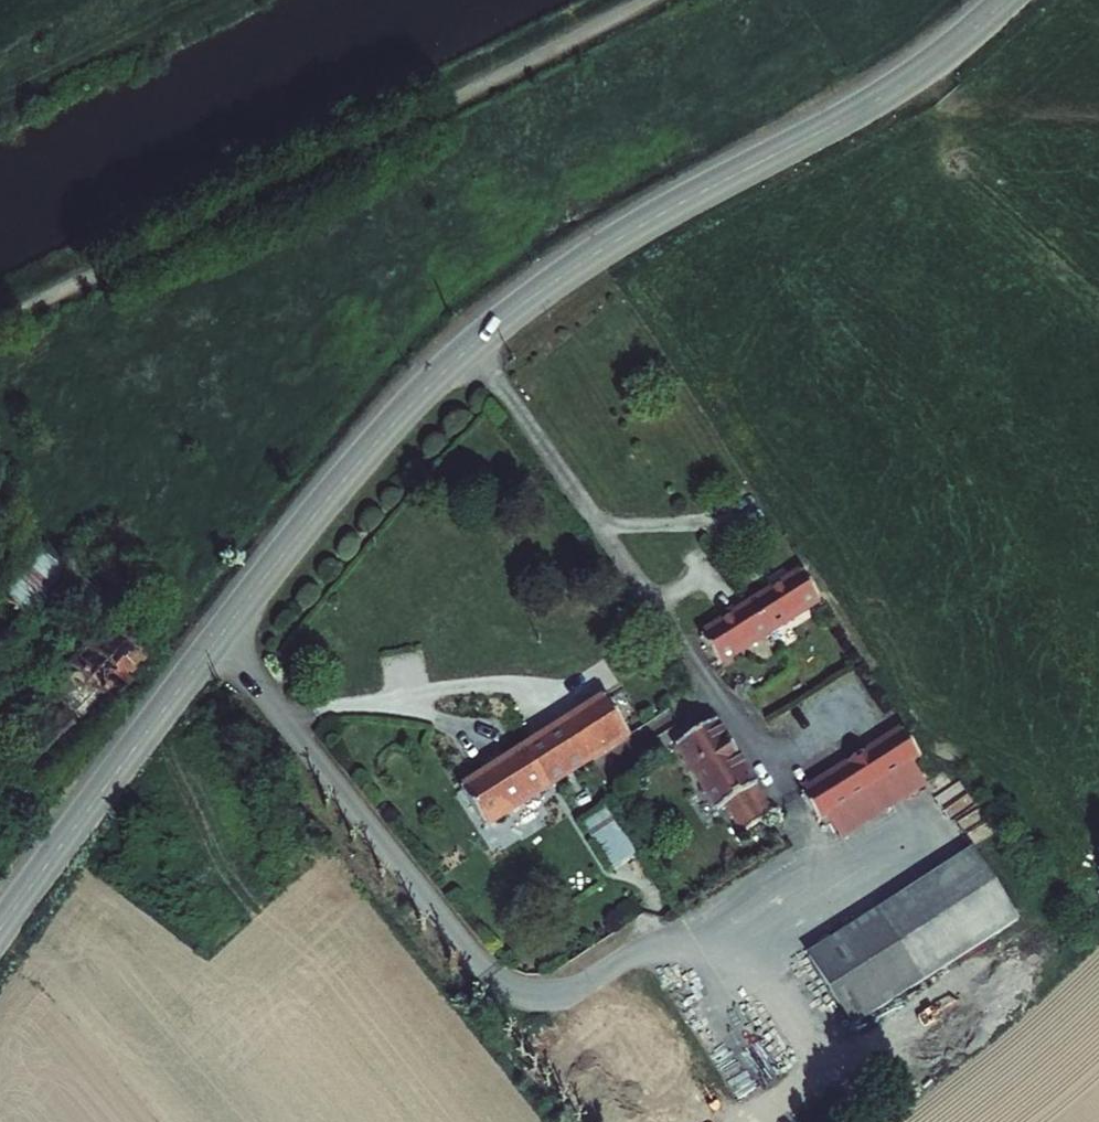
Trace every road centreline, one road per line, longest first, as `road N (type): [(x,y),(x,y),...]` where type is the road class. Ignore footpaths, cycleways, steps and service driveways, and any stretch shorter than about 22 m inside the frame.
road 1 (secondary): [(0,929),(316,512),(472,344),(646,222),(907,79),(1002,0)]

